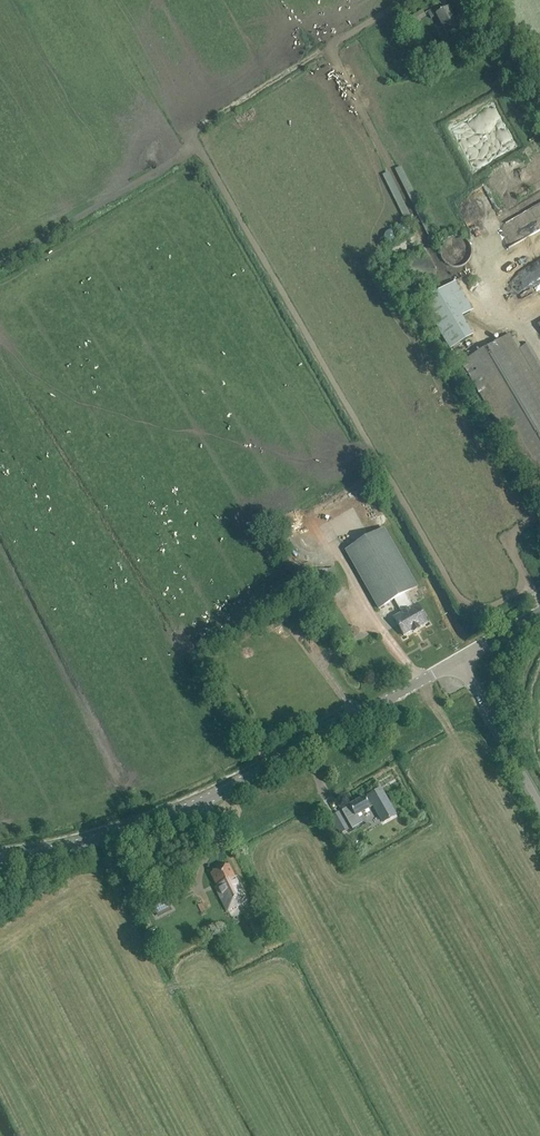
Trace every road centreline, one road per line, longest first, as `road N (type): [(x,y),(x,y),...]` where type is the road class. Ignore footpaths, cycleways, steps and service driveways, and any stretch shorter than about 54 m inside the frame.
road 1 (tertiary): [(0,859),(165,818),(459,662)]
road 2 (secondary): [(539,811),(459,662)]

